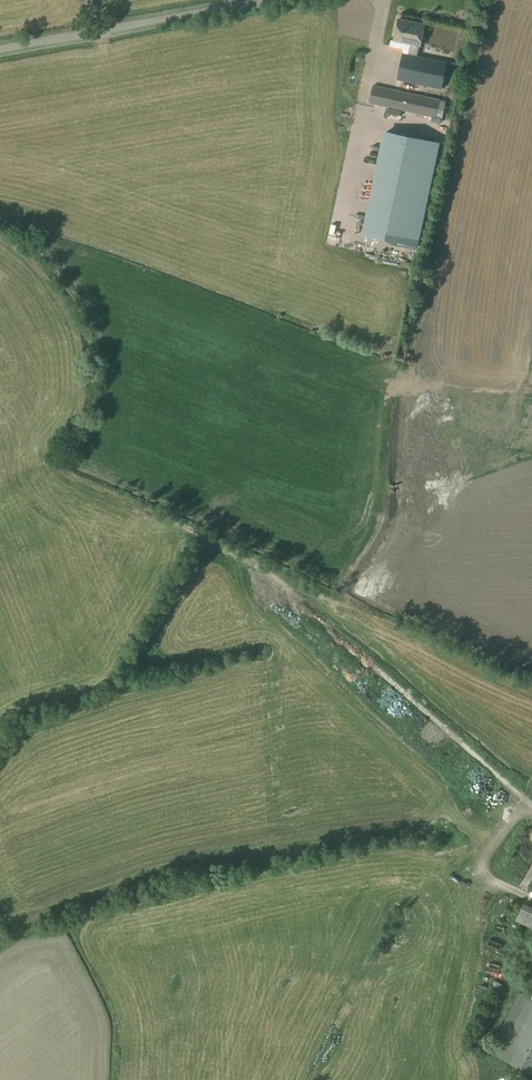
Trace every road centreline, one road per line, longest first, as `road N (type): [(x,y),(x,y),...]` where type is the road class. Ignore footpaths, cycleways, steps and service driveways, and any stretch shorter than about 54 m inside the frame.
road 1 (unclassified): [(0,49),(261,0)]

